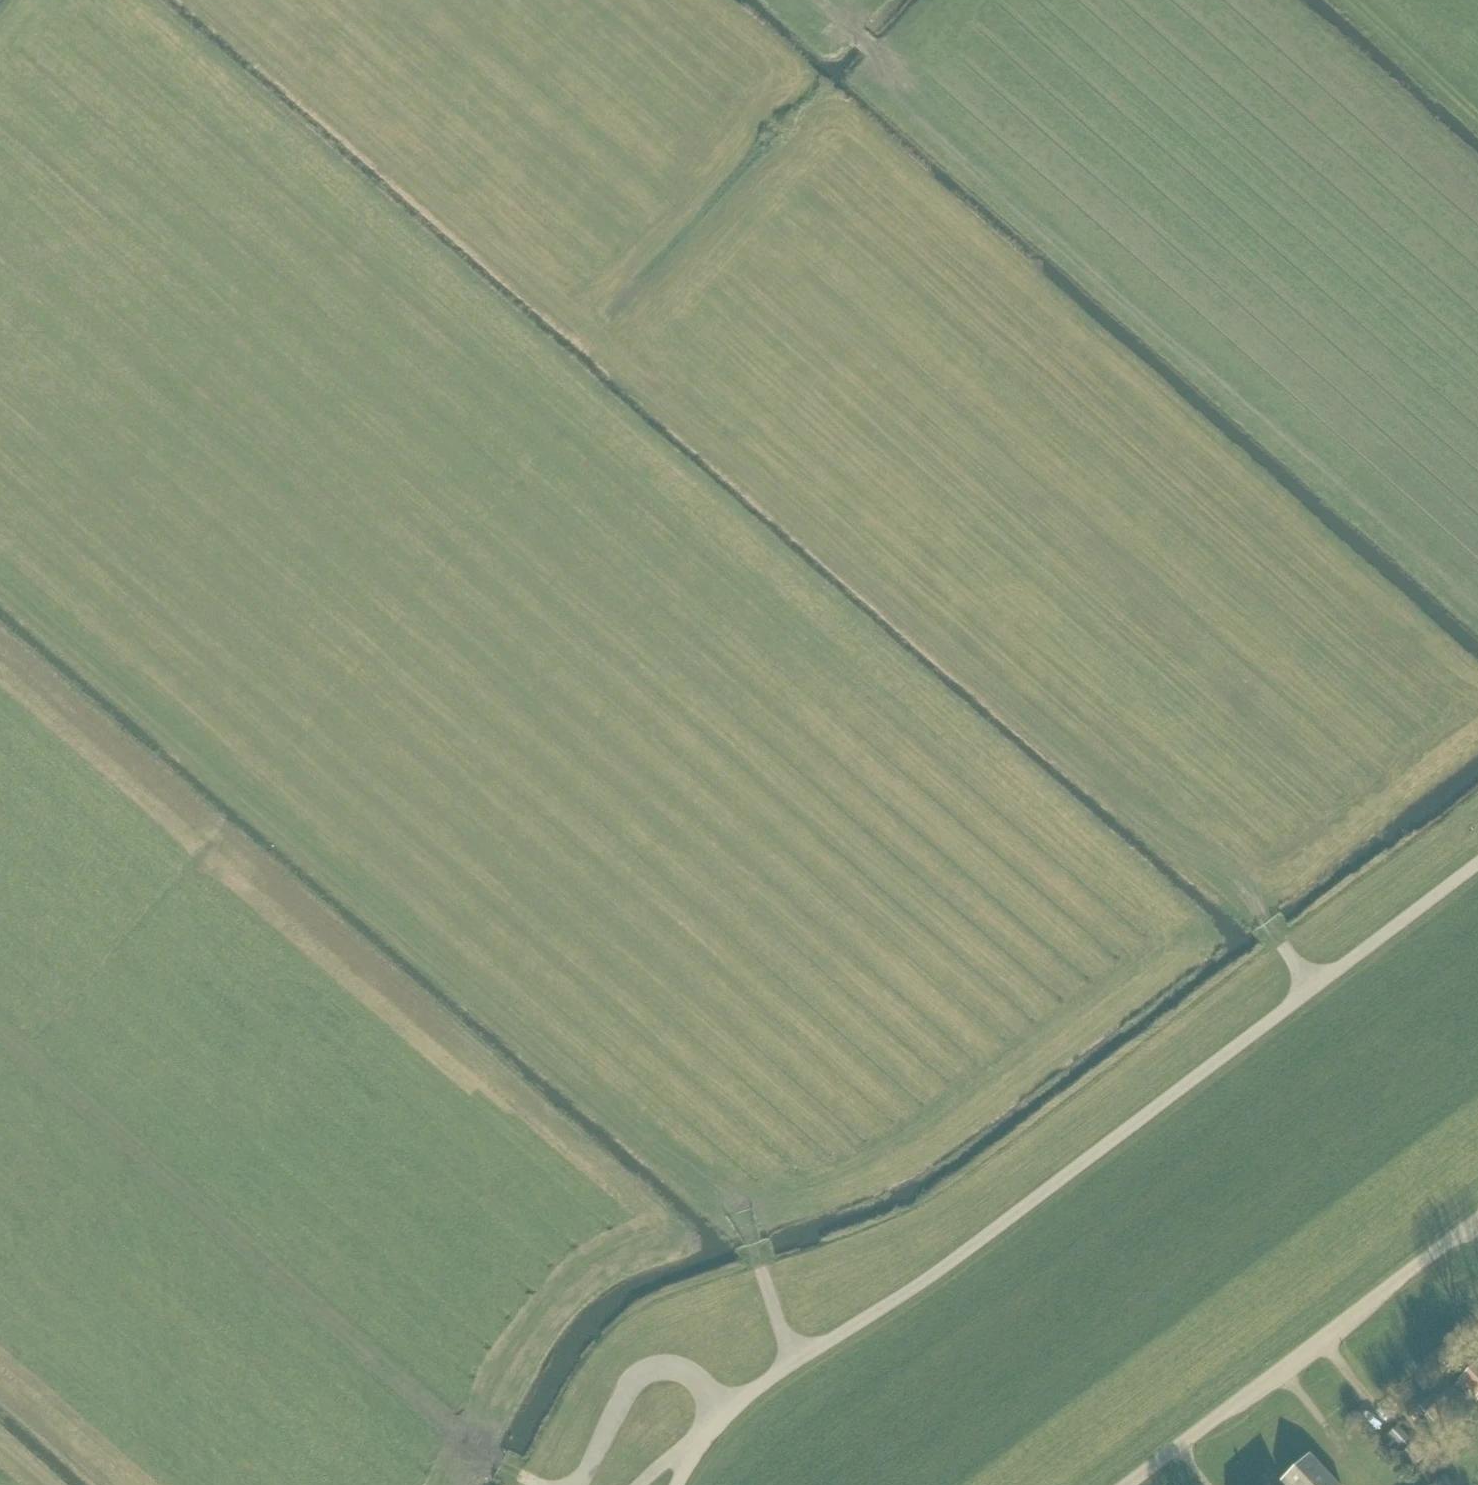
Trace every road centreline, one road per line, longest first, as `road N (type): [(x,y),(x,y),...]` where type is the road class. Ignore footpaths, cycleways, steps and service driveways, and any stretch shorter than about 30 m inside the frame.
road 1 (unclassified): [(1129,1484),(1477,1220)]

